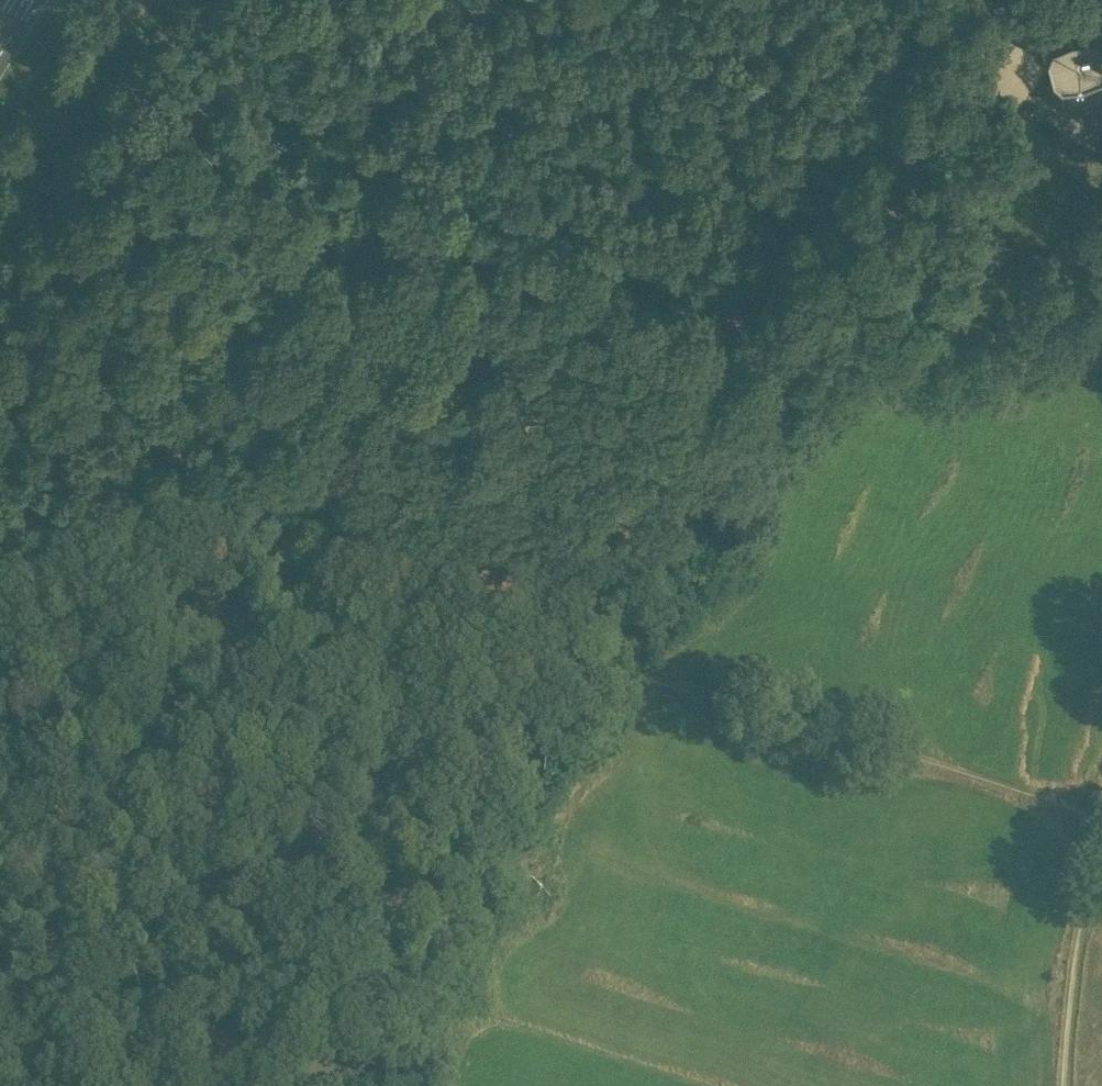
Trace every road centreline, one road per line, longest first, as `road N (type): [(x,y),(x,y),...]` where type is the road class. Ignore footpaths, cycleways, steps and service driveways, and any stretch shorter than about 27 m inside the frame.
road 1 (residential): [(315,1085),(998,0)]
road 2 (track): [(1101,819),(589,652)]
road 3 (track): [(785,343),(859,356),(1101,366)]
road 4 (track): [(1101,820),(1073,976),(1065,1085)]
road 5 (track): [(1101,218),(998,343),(971,361)]

